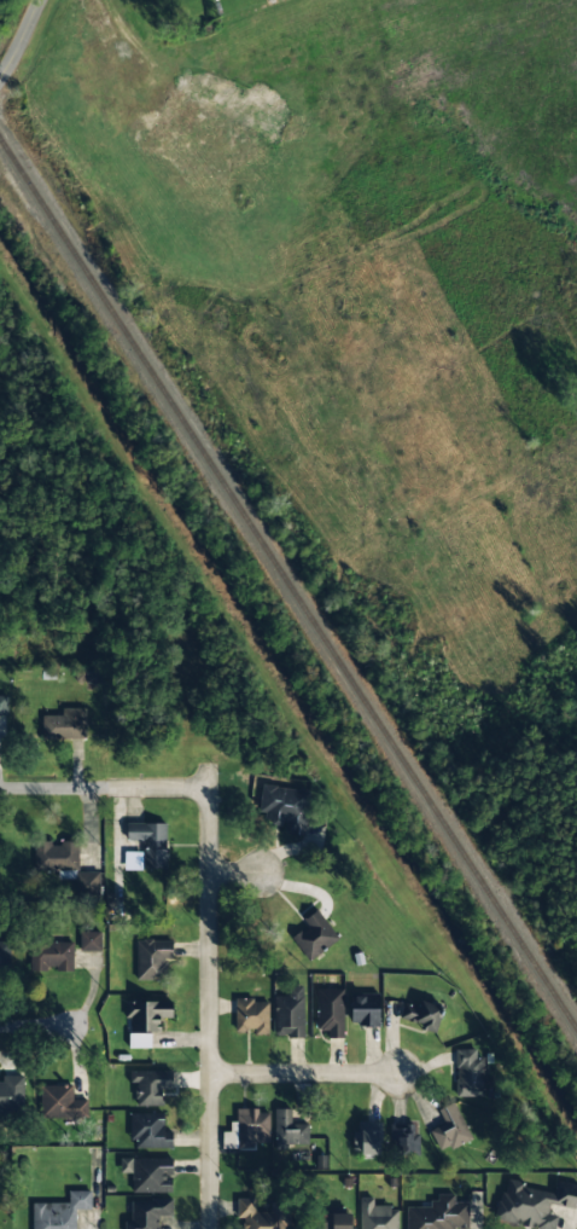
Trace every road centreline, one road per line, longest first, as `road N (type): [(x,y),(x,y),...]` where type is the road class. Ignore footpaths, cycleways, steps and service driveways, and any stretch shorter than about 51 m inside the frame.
road 1 (residential): [(210,871),(211,1228)]
road 2 (residential): [(210,871),(210,788),(0,789)]
road 3 (residential): [(210,1074),(397,1074)]

